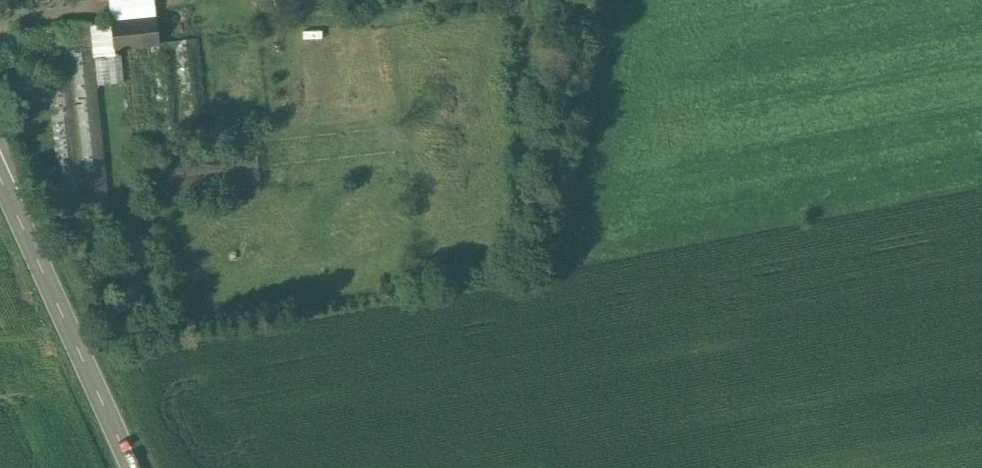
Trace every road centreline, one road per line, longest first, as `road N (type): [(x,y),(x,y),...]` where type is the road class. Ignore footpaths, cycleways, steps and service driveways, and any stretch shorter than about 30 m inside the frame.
road 1 (secondary): [(0,177),(132,467)]

